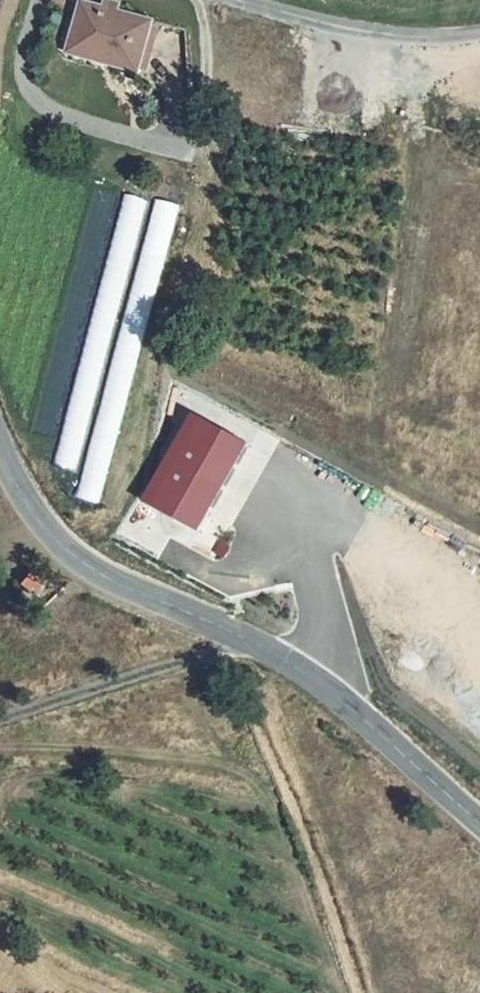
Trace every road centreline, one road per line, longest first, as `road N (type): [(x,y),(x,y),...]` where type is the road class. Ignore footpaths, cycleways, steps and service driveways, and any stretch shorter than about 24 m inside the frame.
road 1 (tertiary): [(479,820),(306,668),(80,560),(45,522),(0,441)]
road 2 (residential): [(479,31),(365,30),(246,0)]

